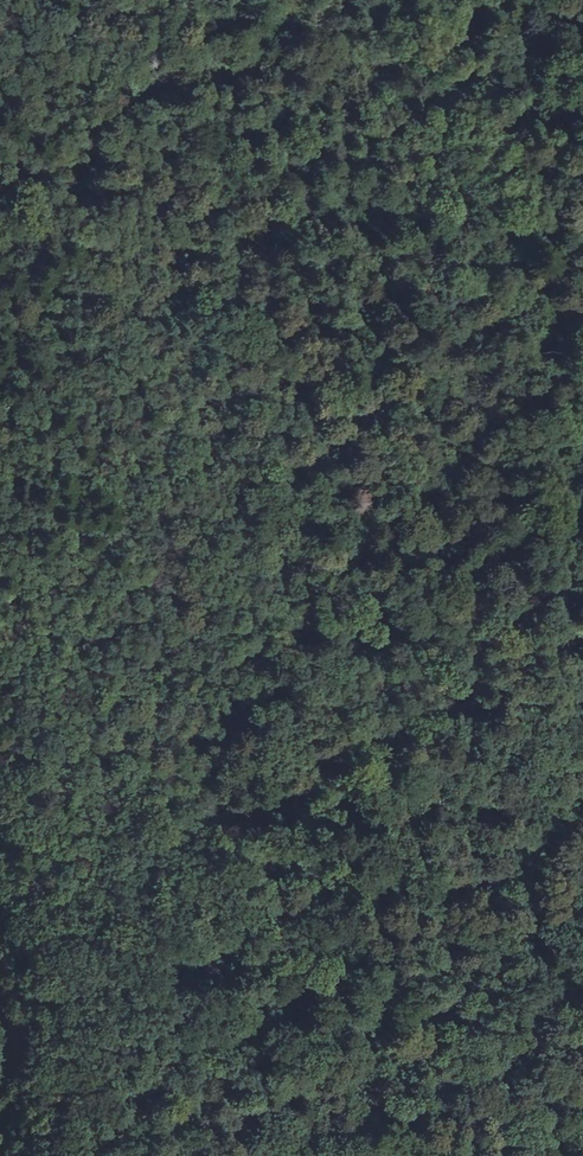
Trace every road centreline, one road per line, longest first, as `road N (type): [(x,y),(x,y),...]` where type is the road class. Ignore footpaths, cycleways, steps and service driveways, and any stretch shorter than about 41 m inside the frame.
road 1 (track): [(544,1155),(265,974),(160,871),(106,833),(48,815),(8,814),(0,822)]
road 2 (track): [(407,112),(514,208),(582,299)]
road 3 (track): [(178,1155),(32,1023)]
road 4 (track): [(407,112),(348,54),(331,0)]

